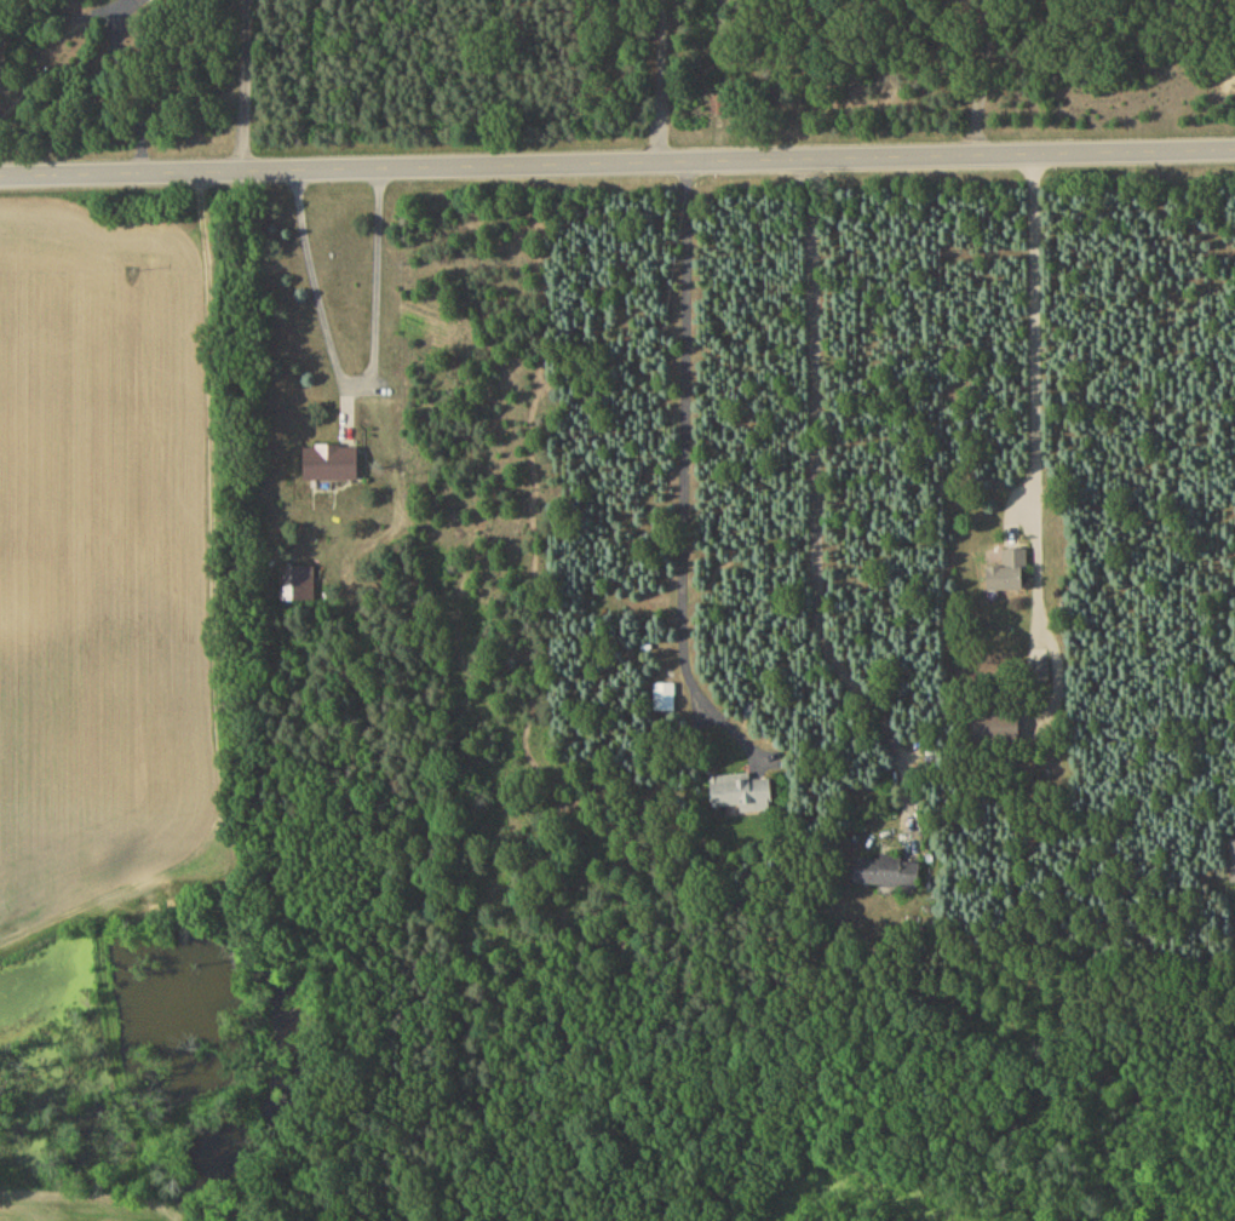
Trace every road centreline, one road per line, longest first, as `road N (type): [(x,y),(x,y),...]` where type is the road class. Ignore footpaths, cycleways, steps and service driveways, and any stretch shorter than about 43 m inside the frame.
road 1 (residential): [(1234,151),(0,176)]

